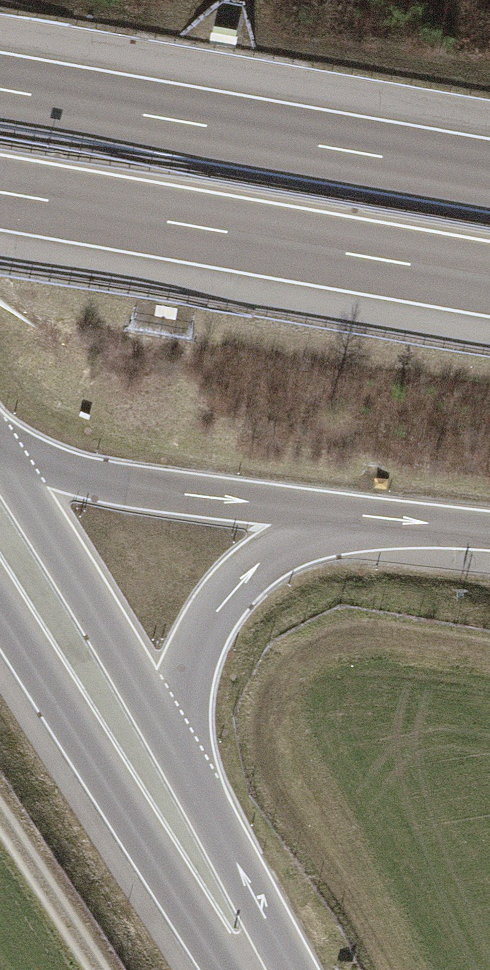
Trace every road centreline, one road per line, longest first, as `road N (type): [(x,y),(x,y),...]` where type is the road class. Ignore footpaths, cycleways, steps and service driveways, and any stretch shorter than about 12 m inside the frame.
road 1 (track): [(385,969),(344,885),(255,742),(272,674),(330,636),(489,654)]
road 2 (motorway): [(489,176),(0,89)]
road 3 (motorway): [(0,195),(489,281)]
road 4 (tertiary): [(0,611),(227,969)]
road 5 (motorway): [(0,445),(129,487),(375,517)]
road 6 (tertiary): [(174,746),(0,456)]
road 7 (motorway): [(174,746),(194,659),(228,597),(283,550),(375,517)]
road 8 (tertiary): [(290,969),(174,746)]
road 9 (track): [(99,969),(0,818)]

